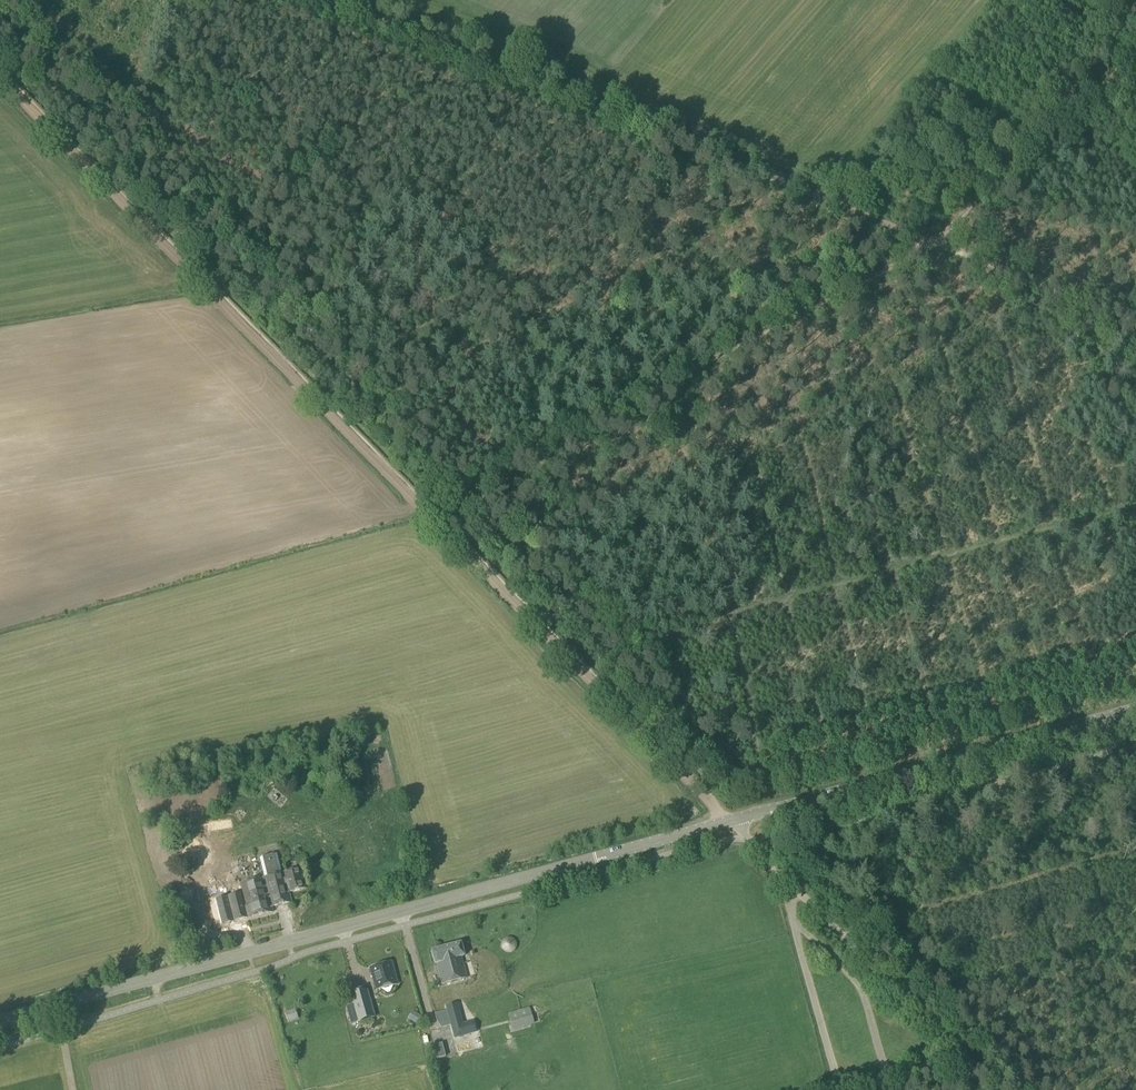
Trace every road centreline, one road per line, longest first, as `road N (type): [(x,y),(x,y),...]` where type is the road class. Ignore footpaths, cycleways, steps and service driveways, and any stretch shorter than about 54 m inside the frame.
road 1 (track): [(450,493),(931,242),(1135,0)]
road 2 (track): [(1135,316),(952,252),(360,0)]
road 3 (tertiary): [(0,1020),(595,858)]
road 4 (track): [(0,83),(420,508)]
road 5 (track): [(420,508),(731,821)]
road 6 (tertiary): [(1135,711),(731,821)]
road 7 (unclassified): [(961,1058),(731,821)]
road 8 (track): [(846,1089),(793,923),(789,882)]
road 9 (tertiary): [(731,821),(595,858)]
road 10 (track): [(861,986),(890,1074),(852,1089)]

